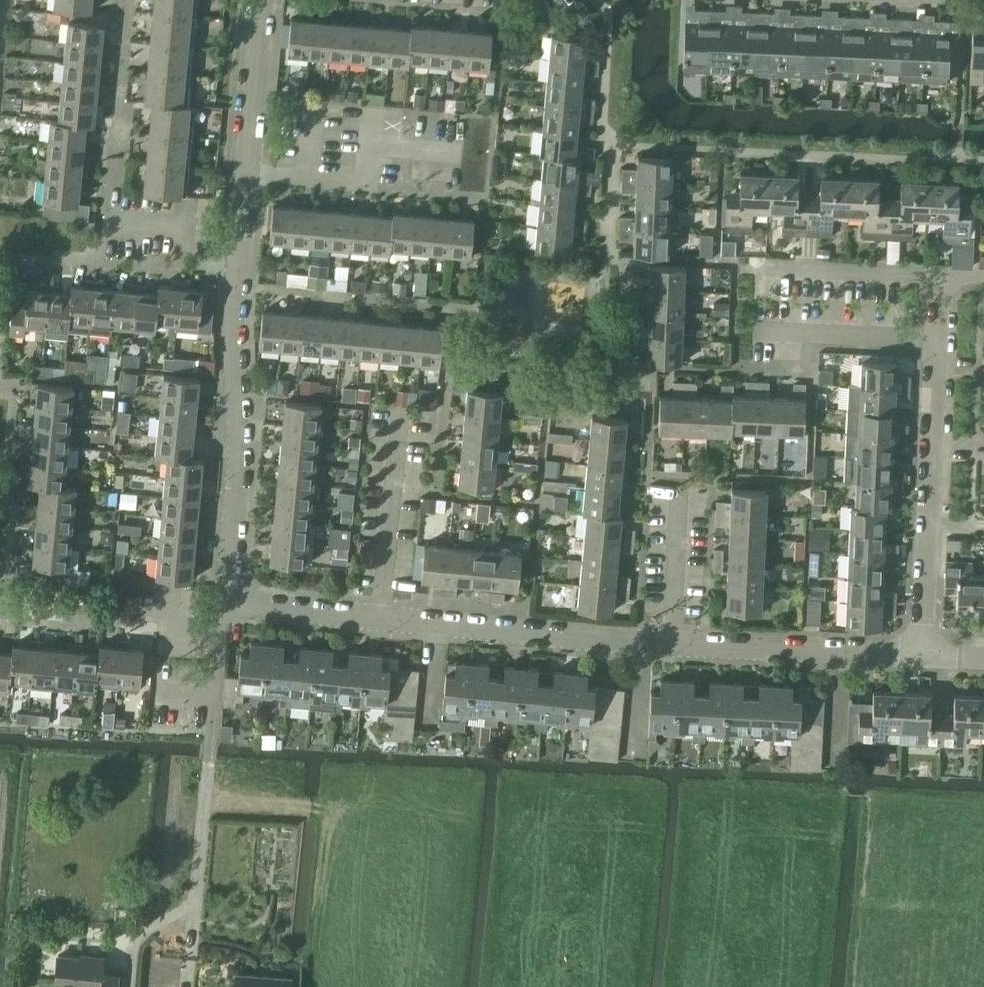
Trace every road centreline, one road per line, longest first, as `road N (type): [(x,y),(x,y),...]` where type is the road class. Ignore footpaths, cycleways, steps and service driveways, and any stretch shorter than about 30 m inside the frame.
road 1 (residential): [(222,602),(238,444),(230,335),(262,0)]
road 2 (residential): [(920,654),(937,273),(983,275)]
road 3 (residential): [(222,602),(436,624)]
road 4 (residential): [(436,624),(638,643)]
road 5 (residential): [(638,643),(839,651)]
road 6 (residential): [(208,761),(222,602)]

